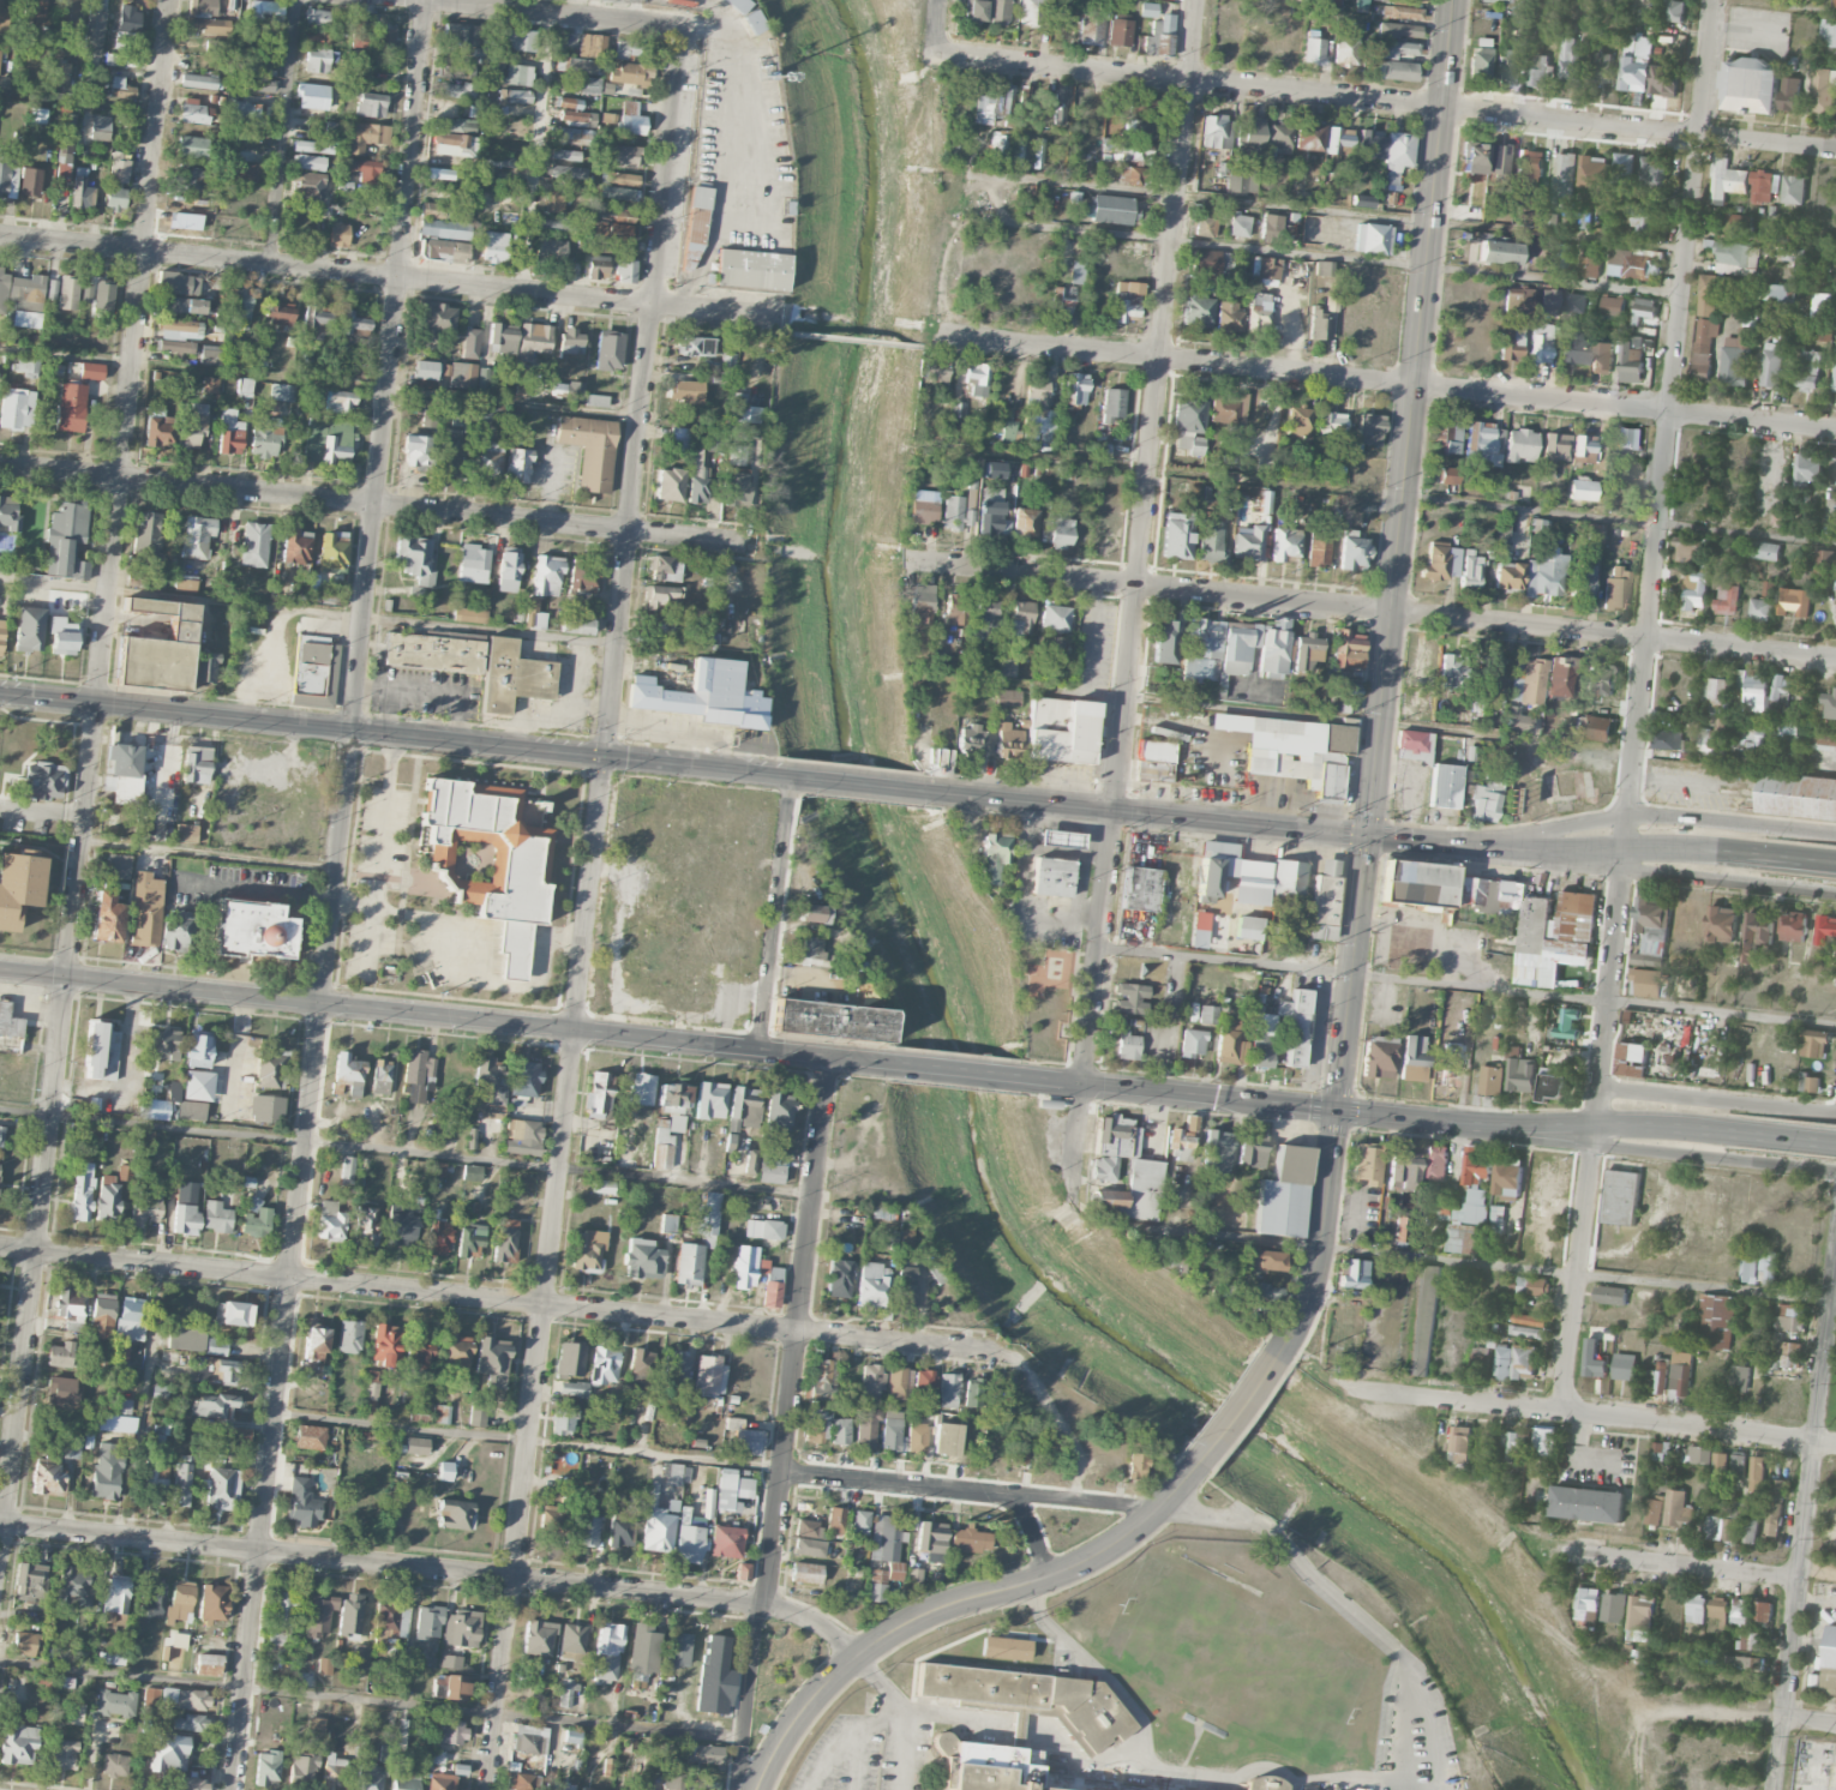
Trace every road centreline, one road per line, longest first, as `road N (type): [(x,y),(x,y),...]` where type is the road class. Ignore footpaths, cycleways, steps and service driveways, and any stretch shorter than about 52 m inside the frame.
road 1 (residential): [(1008,1353),(0,1247)]
road 2 (primary): [(0,970),(886,1063)]
road 3 (residential): [(587,938),(489,1789)]
road 4 (secondary): [(1366,836),(1452,0)]
road 5 (residential): [(320,1005),(232,1789)]
road 6 (residential): [(0,238),(779,318)]
road 7 (residential): [(763,1604),(0,1524)]
road 8 (residential): [(0,465),(756,542)]
road 9 (residential): [(1114,812),(1189,82)]
road 10 (residential): [(354,731),(426,1)]
road 11 (residential): [(1624,846),(1699,137)]
road 12 (residential): [(97,703),(170,0)]
road 13 (primary): [(608,755),(0,693)]
road 14 (residential): [(64,977),(0,1556)]
road 15 (residential): [(1624,846),(1562,1414)]
road 16 (secondary): [(1196,1462),(1156,1509),(1097,1554),(958,1599),(856,1656),(788,1726),(756,1789)]
road 17 (residential): [(828,1057),(763,1604)]
road 18 (residential): [(1835,1259),(1777,1789)]
road 19 (residential): [(1441,107),(938,55)]
road 20 (primary): [(1336,1110),(1472,1127),(1644,1124),(1835,1141)]
road 21 (residential): [(1835,1444),(1348,1390)]
road 22 (residential): [(1388,613),(917,561)]
road 23 (primary): [(1835,863),(1366,836)]
road 24 (residential): [(608,755),(653,307)]
road 25 (primary): [(1366,836),(937,792)]
road 26 (residential): [(1835,150),(1441,107)]
road 27 (residential): [(1835,834),(1643,813),(1459,846)]
road 28 (residential): [(1459,846),(1835,891)]
road 29 (residential): [(1488,1127),(1525,1139),(1835,1171)]
road 30 (primary): [(1028,1077),(1336,1110)]
road 31 (residential): [(653,307),(682,28)]
road 32 (residential): [(354,731),(320,1005)]
road 33 (residential): [(97,703),(64,977)]
road 34 (secondary): [(1366,836),(1336,1110)]
road 35 (residential): [(786,776),(760,1050)]
road 36 (residential): [(1114,812),(1080,1082)]
road 37 (residential): [(682,28),(416,0)]
road 38 (residential): [(1644,638),(1388,613)]
road 39 (secondary): [(1336,1110),(1314,1278),(1276,1357)]
road 40 (residential): [(1412,384),(1159,358)]
road 41 (residential): [(1835,1112),(1600,1087)]
road 42 (residential): [(1007,1494),(780,1471)]
road 43 (residential): [(1159,358),(936,337)]
road 44 (residential): [(1800,1581),(1578,1555)]
road 45 (residential): [(1835,659),(1644,638)]
road 46 (residential): [(763,1604),(740,1789)]
road 47 (residential): [(608,755),(587,938)]
road 48 (track): [(1008,1353),(1030,1370),(1060,1419),(1076,1464),(1073,1501)]
road 49 (primary): [(937,792),(786,776)]
road 50 (residential): [(1156,1509),(1007,1494)]
road 51 (primary): [(886,1063),(1028,1077)]
road 52 (residential): [(1699,137),(1714,0)]
road 53 (secondary): [(1276,1357),(1196,1462)]
road 54 (residential): [(1835,431),(1710,418)]

